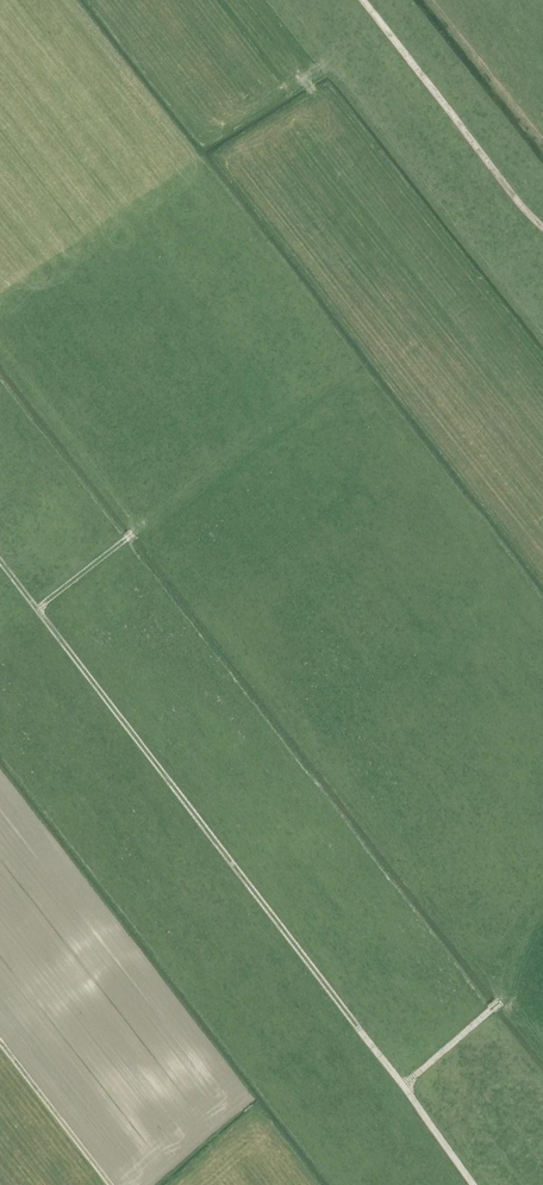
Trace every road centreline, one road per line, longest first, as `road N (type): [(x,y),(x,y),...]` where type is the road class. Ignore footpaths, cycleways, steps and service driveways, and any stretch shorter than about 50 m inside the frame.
road 1 (track): [(474,1184),(0,563)]

